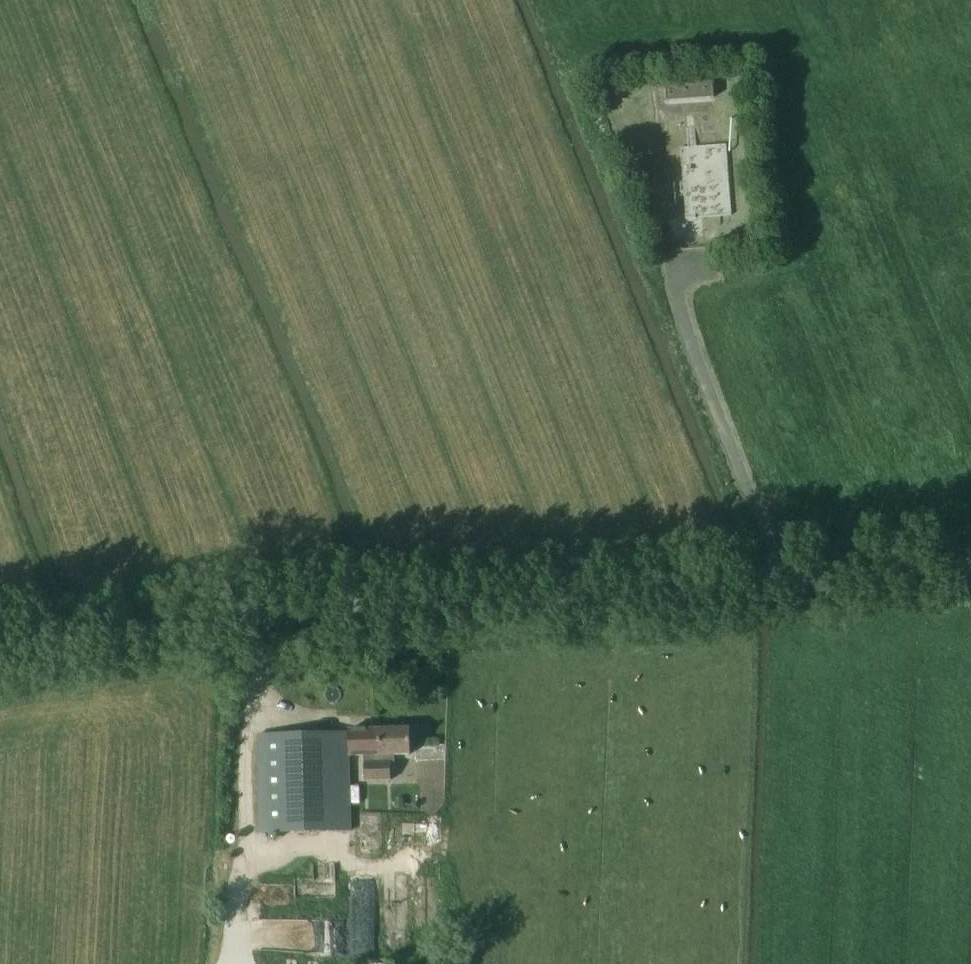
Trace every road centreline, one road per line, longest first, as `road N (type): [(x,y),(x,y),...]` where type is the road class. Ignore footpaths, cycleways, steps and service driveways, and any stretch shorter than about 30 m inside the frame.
road 1 (unclassified): [(0,653),(252,622),(740,598),(970,569)]

